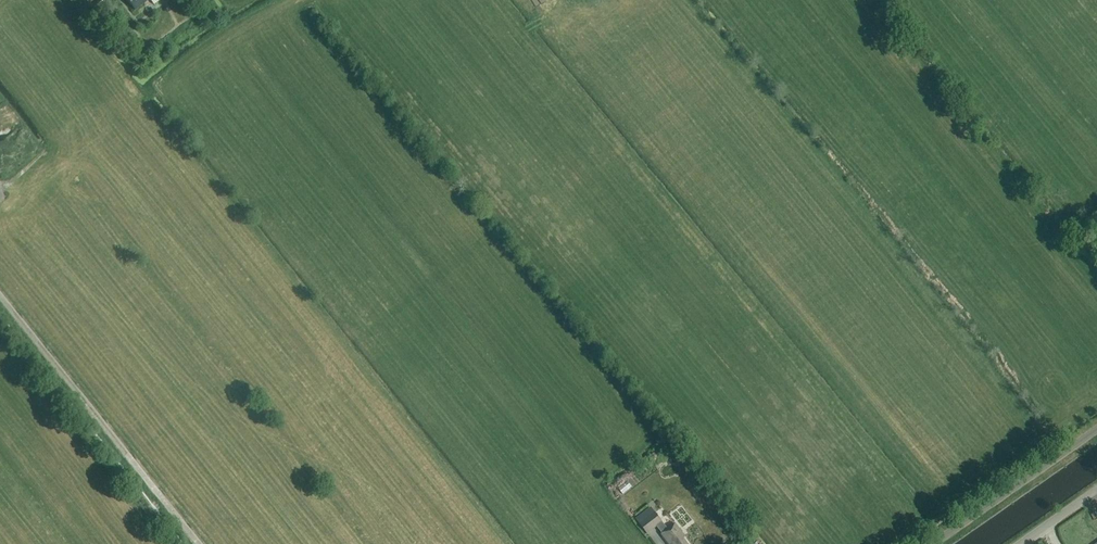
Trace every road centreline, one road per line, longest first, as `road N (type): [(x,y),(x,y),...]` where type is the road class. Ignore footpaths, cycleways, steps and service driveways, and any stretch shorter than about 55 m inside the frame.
road 1 (unclassified): [(934,543),(1096,430)]

